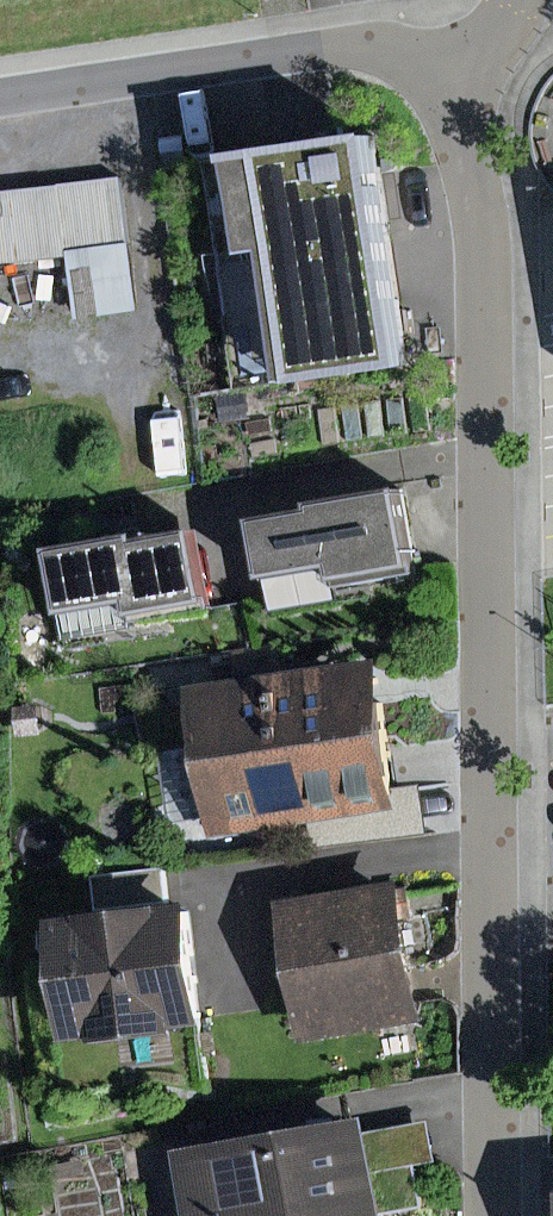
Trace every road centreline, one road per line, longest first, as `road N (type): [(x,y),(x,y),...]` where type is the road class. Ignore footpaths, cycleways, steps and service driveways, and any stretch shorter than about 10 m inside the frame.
road 1 (residential): [(498,1215),(480,200),(443,70)]
road 2 (residential): [(443,70),(367,46),(0,98)]

